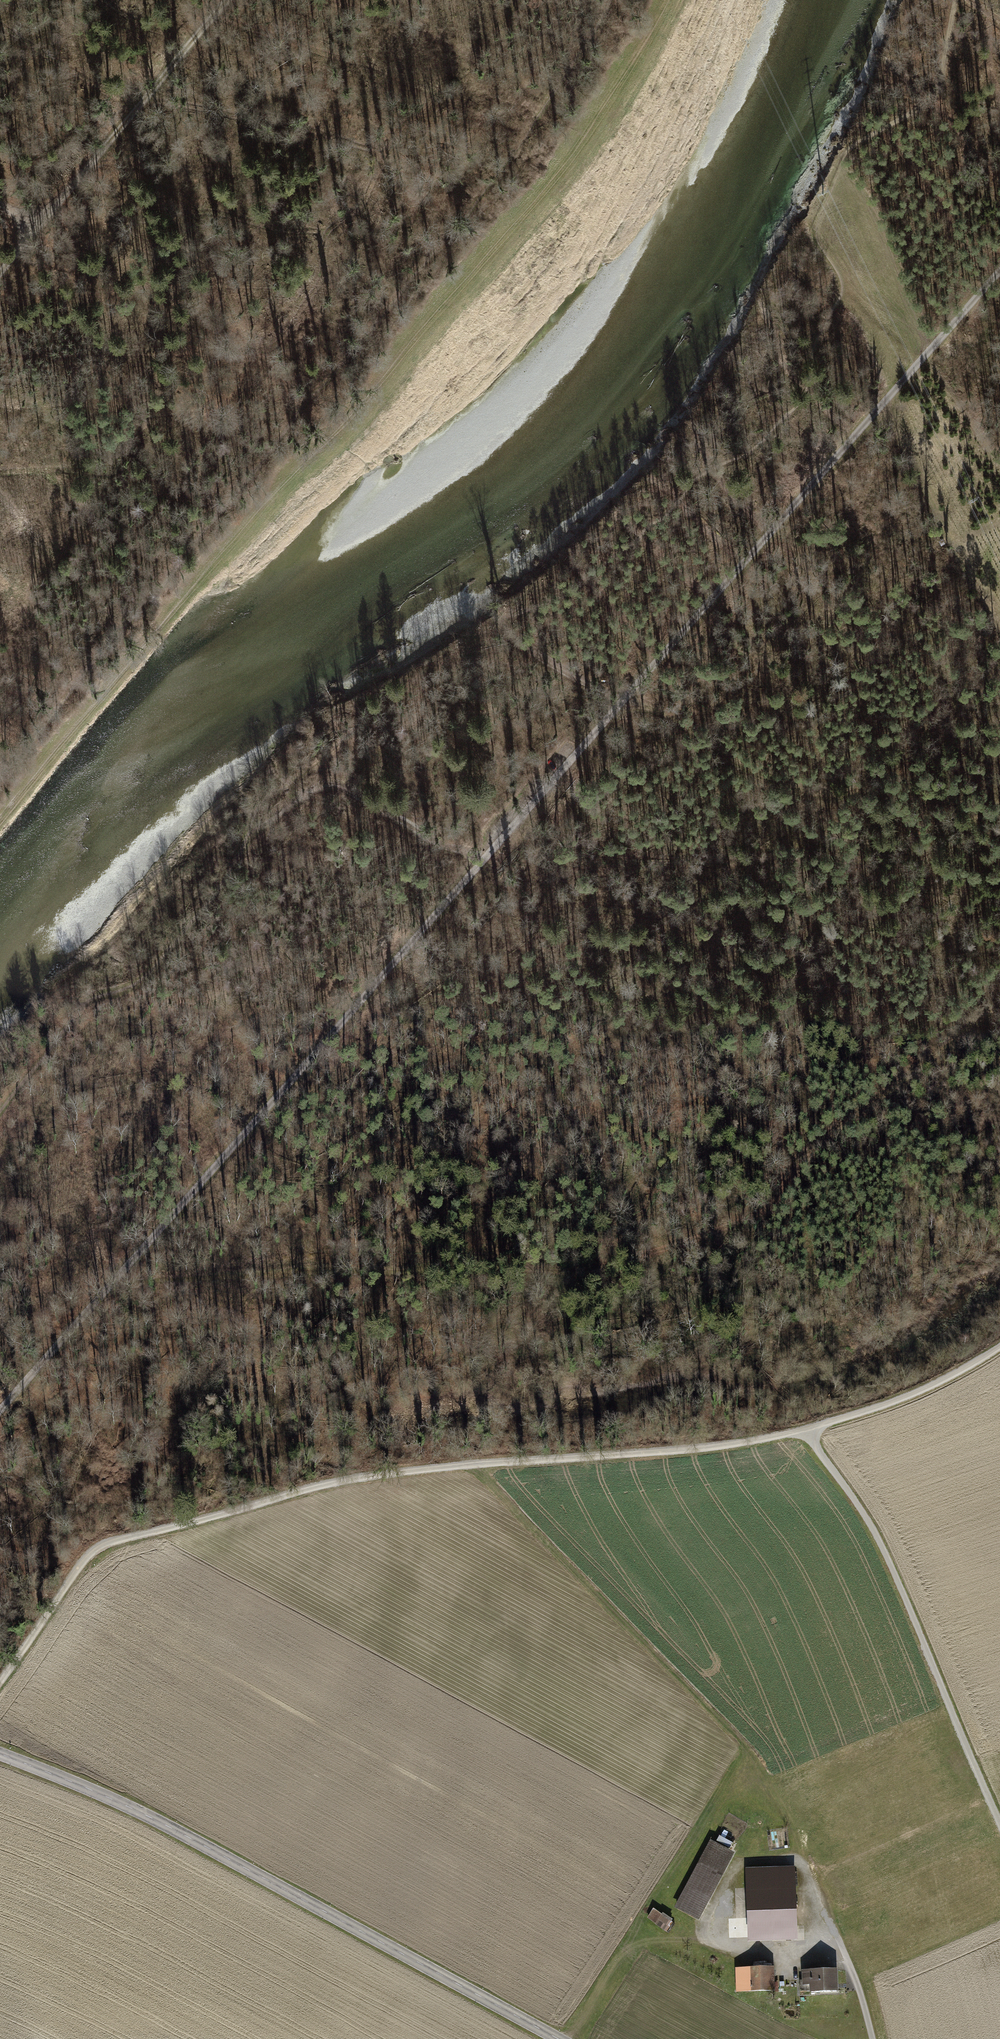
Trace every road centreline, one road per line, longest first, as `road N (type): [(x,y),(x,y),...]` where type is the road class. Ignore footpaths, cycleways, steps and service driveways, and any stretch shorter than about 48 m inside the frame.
road 1 (unclassified): [(999,270),(0,1412)]
road 2 (track): [(0,1683),(88,1555),(126,1538),(349,1479),(708,1448),(808,1430),(903,1399),(999,1347)]
road 3 (track): [(667,0),(572,159),(289,476),(0,820)]
road 4 (track): [(113,1285),(437,1266),(579,1272),(639,1257),(774,1206),(821,1146),(999,1005)]
road 5 (tertiary): [(0,1754),(113,1801),(557,2038)]
road 6 (track): [(999,1819),(876,1532),(808,1430)]
road 7 (track): [(627,696),(757,772),(805,789),(829,796),(912,790),(999,808)]
road 8 (track): [(0,277),(227,0)]
road 9 (track): [(956,0),(935,100),(825,164),(800,207)]
road 10 (track): [(483,859),(438,843),(344,786),(318,788),(251,823)]
road 11 (track): [(938,340),(844,150)]
road 12 (track): [(486,596),(513,638),(622,702)]

